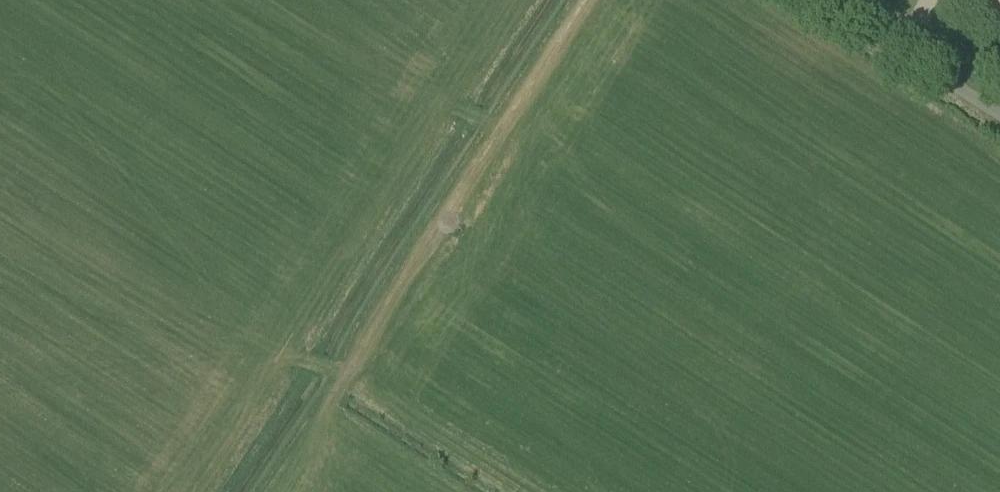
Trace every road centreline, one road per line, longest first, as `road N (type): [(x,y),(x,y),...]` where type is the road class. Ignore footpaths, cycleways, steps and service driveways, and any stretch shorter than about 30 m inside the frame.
road 1 (unclassified): [(999,117),(822,0)]

